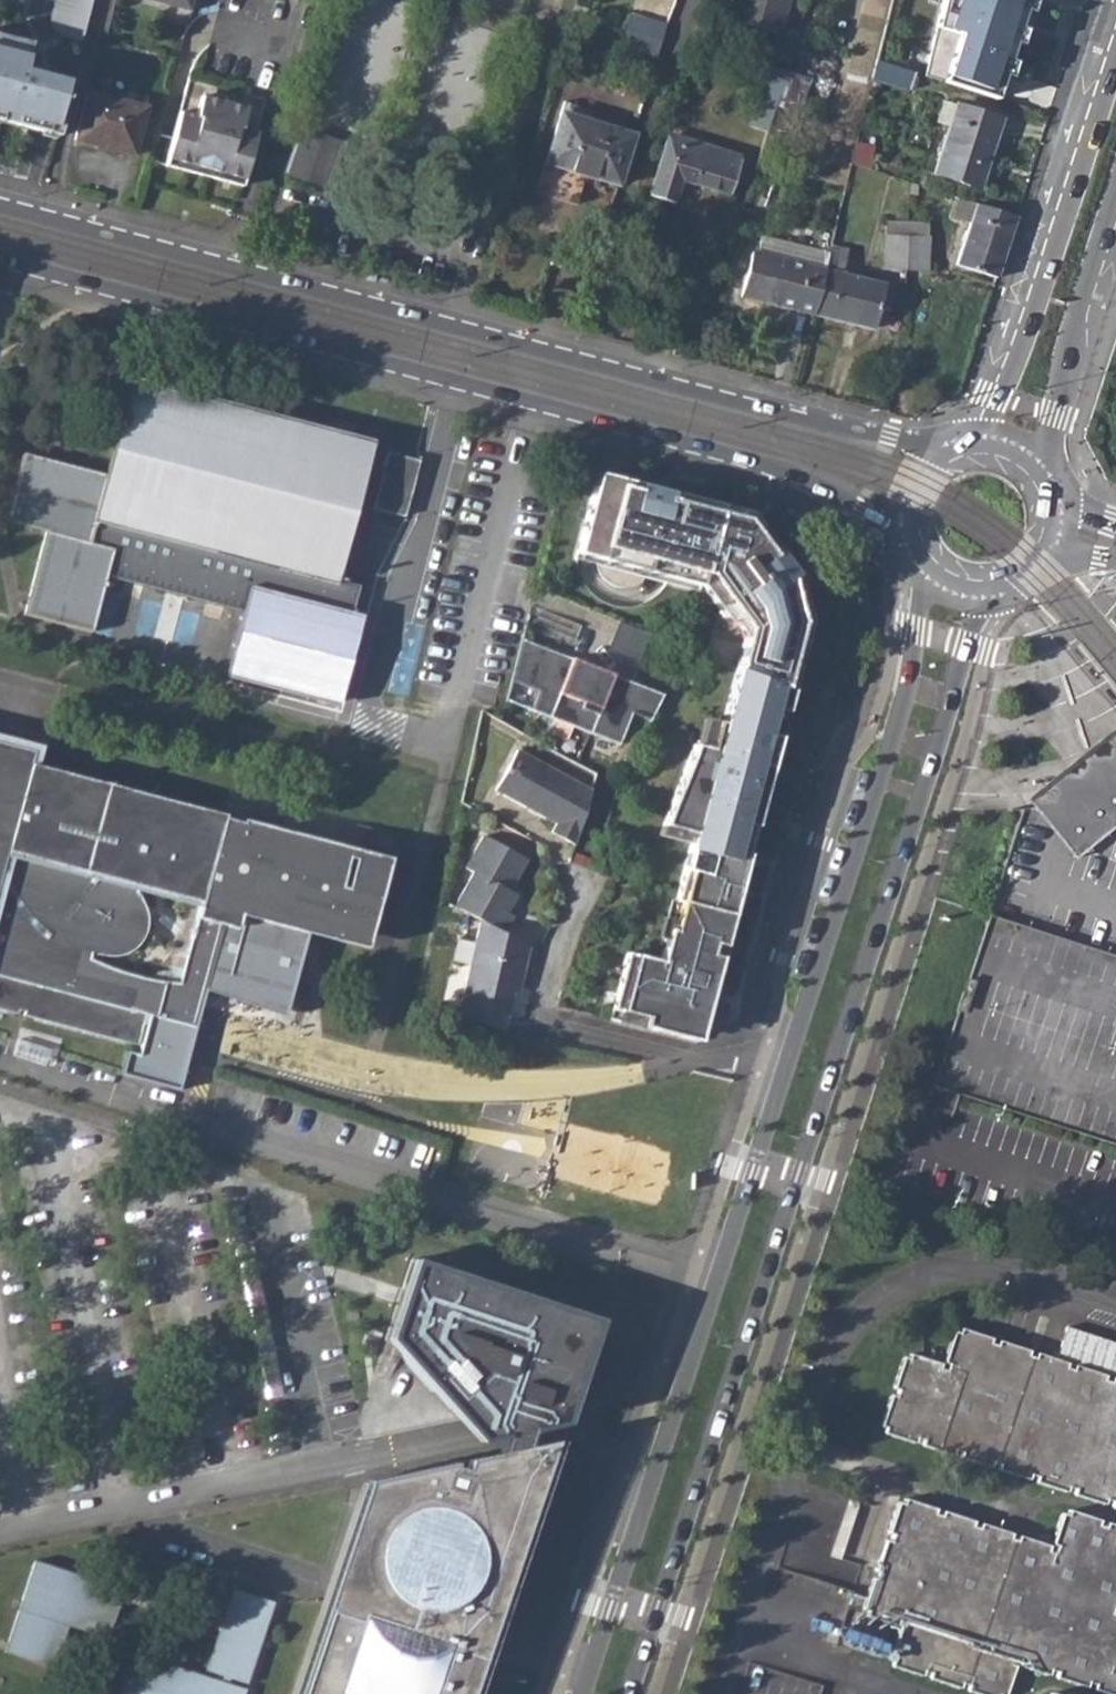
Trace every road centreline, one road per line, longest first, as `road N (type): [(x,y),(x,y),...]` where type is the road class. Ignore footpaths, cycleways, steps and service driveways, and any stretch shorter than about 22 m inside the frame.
road 1 (secondary): [(640,1693),(955,724),(989,599)]
road 2 (tertiary): [(945,454),(0,207)]
road 3 (tertiary): [(0,260),(718,451),(795,475),(884,521),(908,542)]
road 4 (secondary): [(917,561),(899,711),(714,1279)]
road 5 (residential): [(0,1062),(714,1279)]
road 6 (secondary): [(714,1279),(586,1693)]
road 7 (secondary): [(1115,44),(1013,346),(963,447)]
road 8 (secondary): [(1046,477),(1070,361),(1115,224)]
road 9 (track): [(474,246),(562,0)]
road 10 (track): [(42,218),(109,0)]

